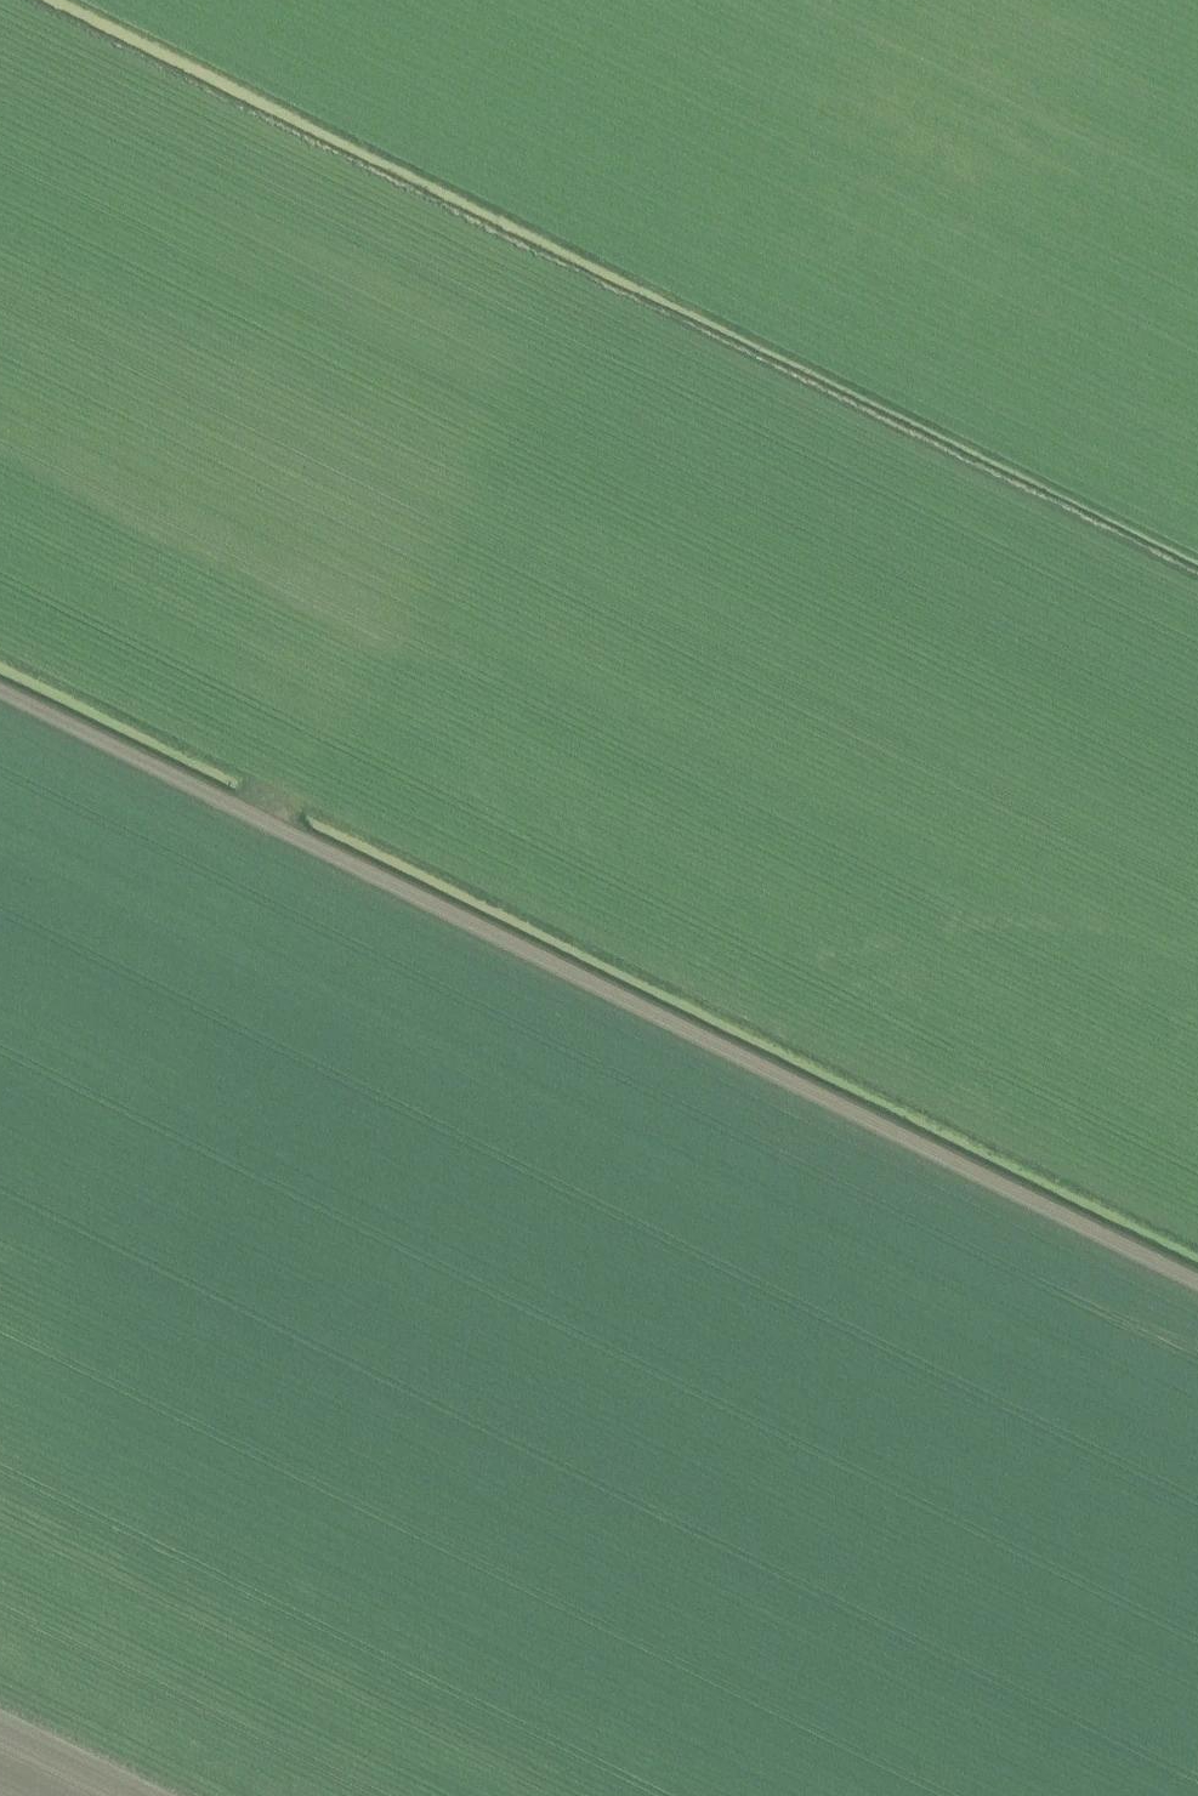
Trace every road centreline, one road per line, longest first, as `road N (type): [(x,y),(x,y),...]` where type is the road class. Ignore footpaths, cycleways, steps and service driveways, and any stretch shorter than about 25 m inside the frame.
road 1 (track): [(1197,1284),(0,692)]

